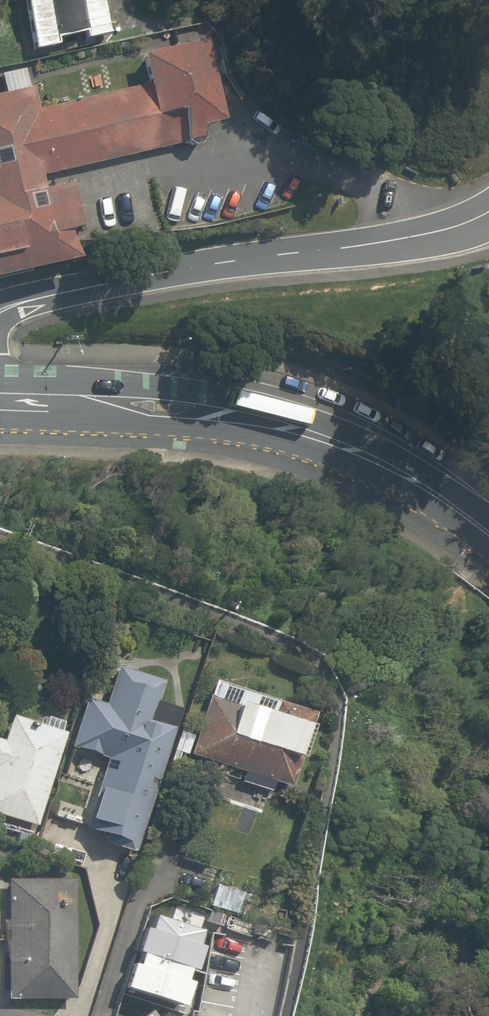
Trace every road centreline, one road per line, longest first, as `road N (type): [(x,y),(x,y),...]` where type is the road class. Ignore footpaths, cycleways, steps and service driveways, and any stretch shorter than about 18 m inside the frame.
road 1 (secondary): [(0,401),(161,408),(284,427),(388,467),(488,532)]
road 2 (residential): [(0,311),(118,276),(382,242),(488,208)]
road 3 (track): [(488,164),(452,151),(417,100),(400,25),(386,0)]

